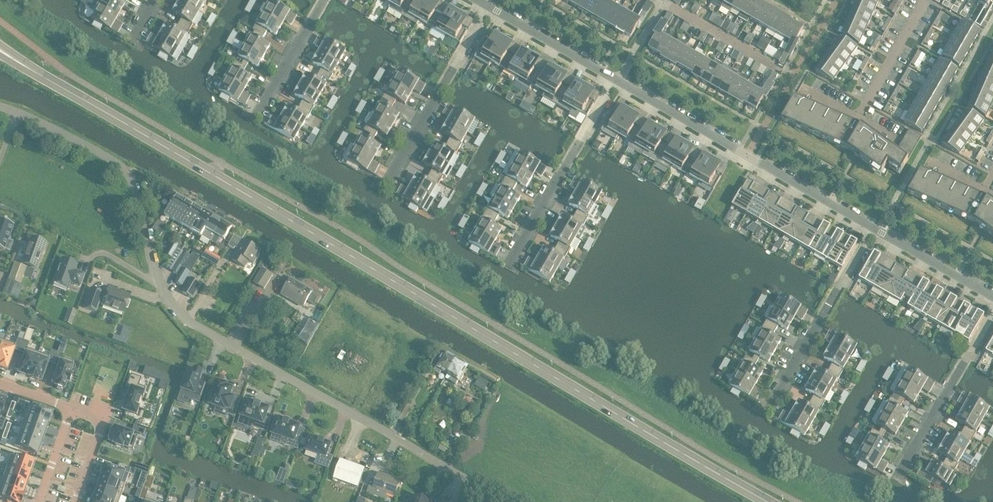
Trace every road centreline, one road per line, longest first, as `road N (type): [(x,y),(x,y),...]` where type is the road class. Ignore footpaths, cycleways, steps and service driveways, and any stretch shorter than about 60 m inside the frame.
road 1 (secondary): [(769,501),(2,52)]
road 2 (residential): [(507,501),(200,328)]
road 3 (unclassified): [(200,328),(158,281),(140,202),(117,162),(0,109)]
road 4 (residential): [(617,80),(876,229)]
road 5 (residential): [(617,80),(508,267)]
road 6 (residential): [(490,7),(387,184)]
road 7 (residential): [(876,229),(776,393)]
road 8 (residential): [(907,462),(992,313)]
road 9 (residential): [(490,7),(617,80)]
road 10 (residential): [(876,229),(992,298)]
road 11 (residential): [(323,0),(262,108)]

